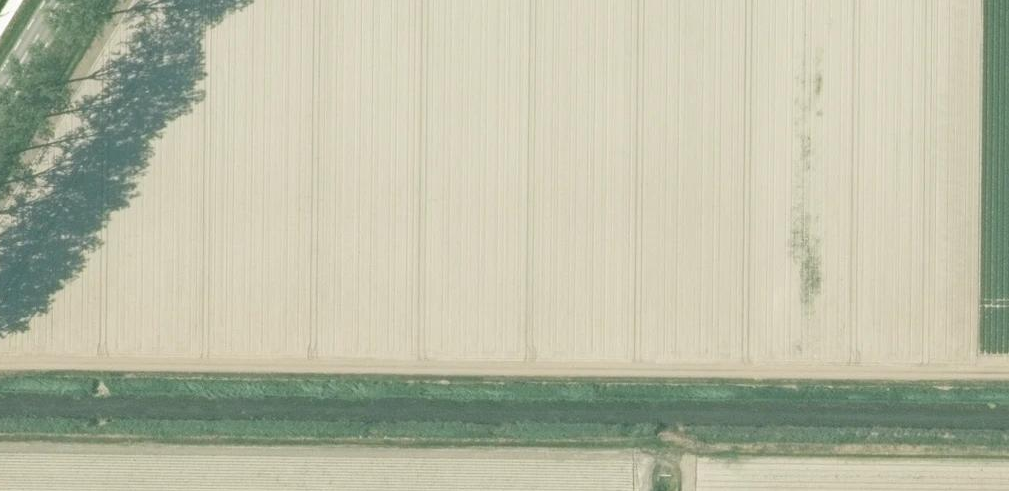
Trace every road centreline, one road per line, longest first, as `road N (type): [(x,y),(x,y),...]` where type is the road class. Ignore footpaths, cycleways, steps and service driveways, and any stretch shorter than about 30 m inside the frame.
road 1 (track): [(1008,379),(0,365)]
road 2 (track): [(0,449),(665,454)]

